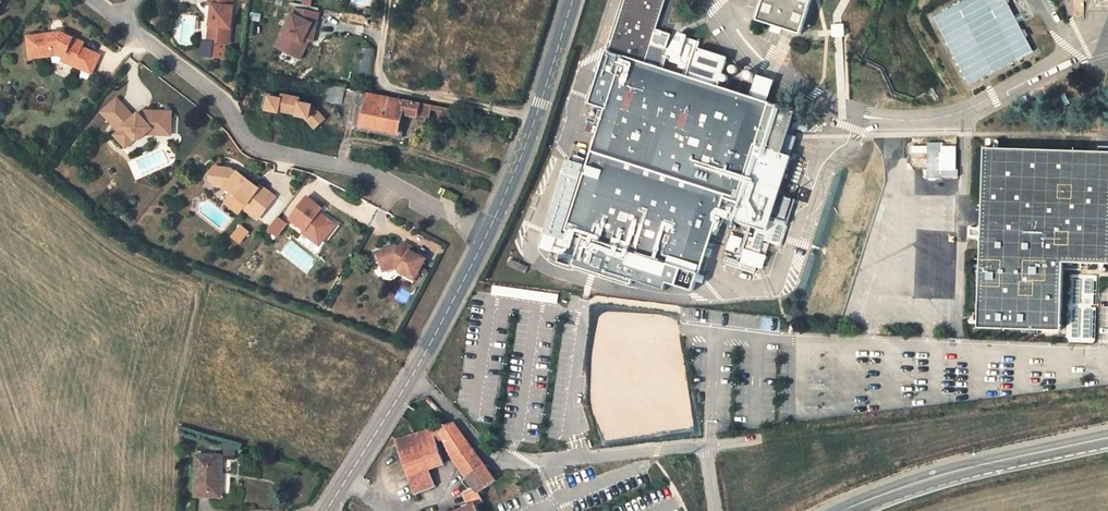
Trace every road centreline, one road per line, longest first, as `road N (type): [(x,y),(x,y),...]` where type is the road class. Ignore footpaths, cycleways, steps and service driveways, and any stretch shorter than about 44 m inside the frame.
road 1 (residential): [(485,235),(372,173),(255,146),(219,96),(93,0)]
road 2 (unclassified): [(707,445),(524,466),(497,461),(414,373)]
road 3 (primary): [(845,510),(950,472),(1107,438)]
road 4 (secondary): [(573,0),(538,113),(485,235)]
road 5 (secondary): [(414,373),(326,510)]
road 6 (secondary): [(485,235),(414,373)]

